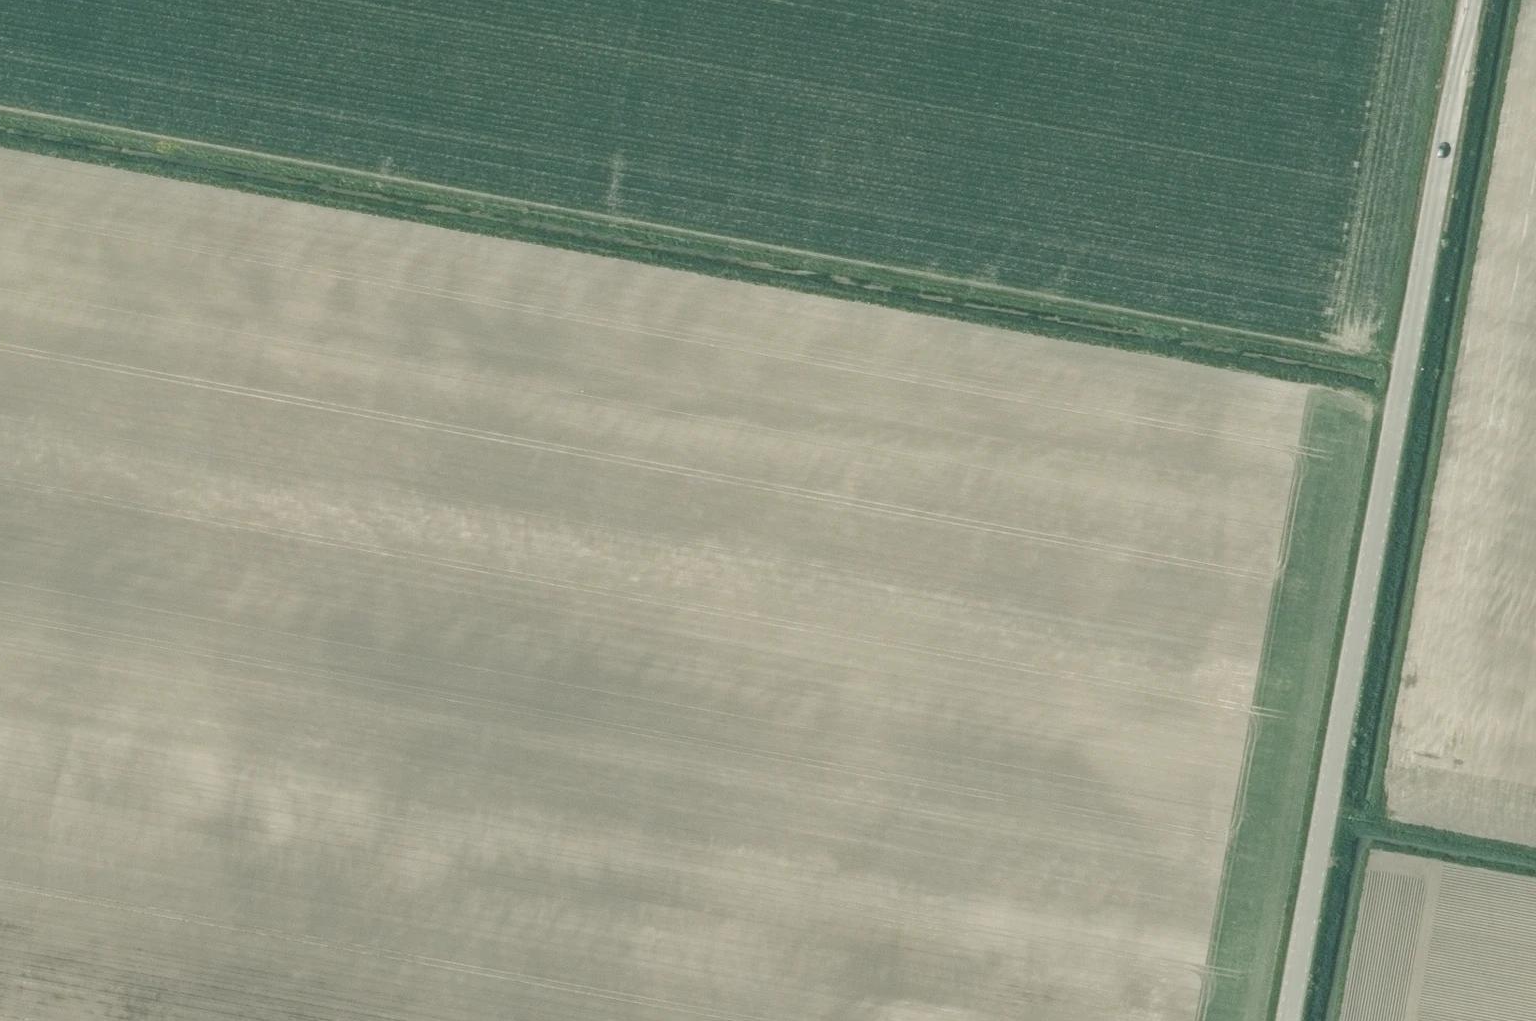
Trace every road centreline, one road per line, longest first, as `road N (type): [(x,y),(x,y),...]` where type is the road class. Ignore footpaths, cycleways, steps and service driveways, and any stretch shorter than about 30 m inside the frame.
road 1 (tertiary): [(1290,1020),(1473,0)]

